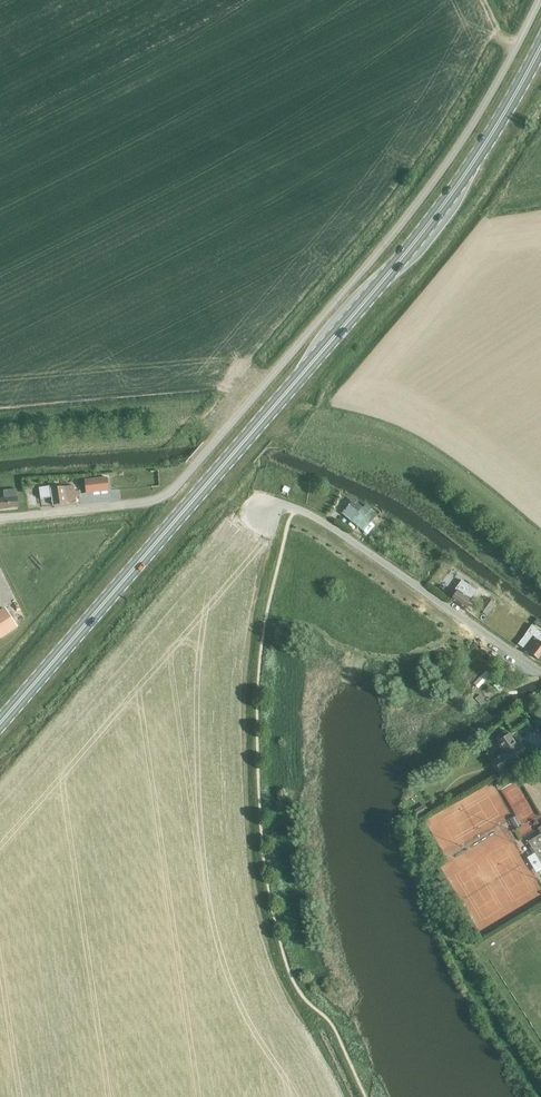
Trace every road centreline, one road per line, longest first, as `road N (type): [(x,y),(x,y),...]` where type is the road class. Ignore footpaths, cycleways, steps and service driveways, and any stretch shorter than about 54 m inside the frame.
road 1 (secondary): [(0,722),(403,257),(511,104),(540,45)]
road 2 (unclassified): [(0,517),(150,501),(179,485),(429,188),(503,74),(539,0)]
road 3 (residential): [(540,671),(339,533)]

